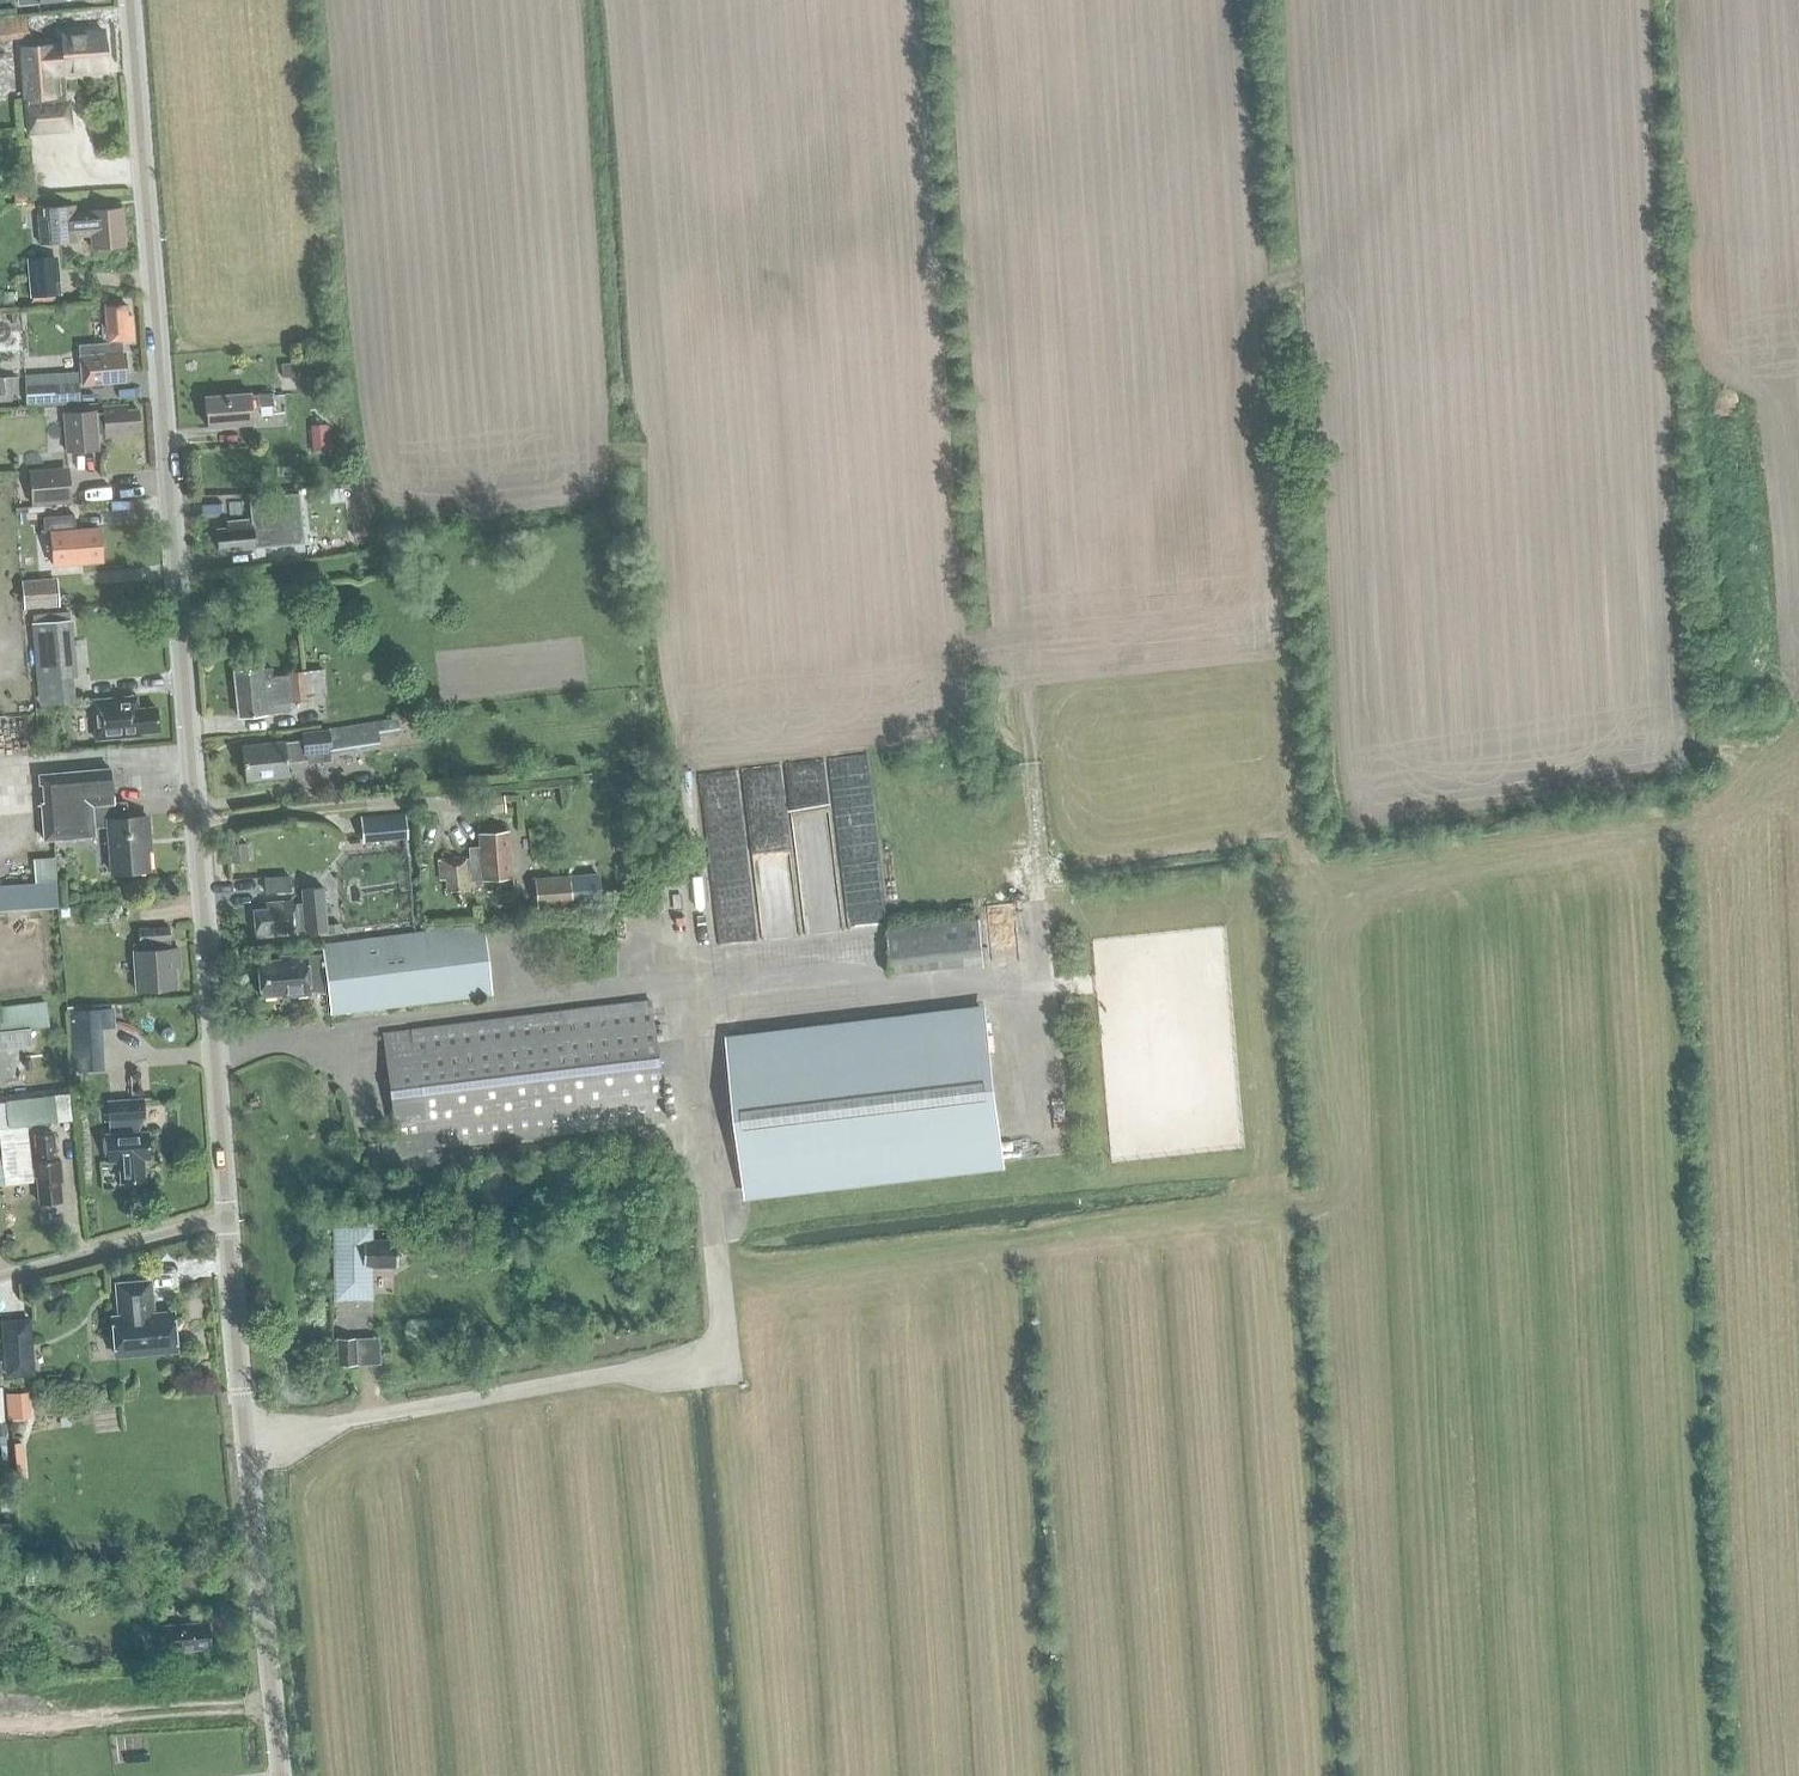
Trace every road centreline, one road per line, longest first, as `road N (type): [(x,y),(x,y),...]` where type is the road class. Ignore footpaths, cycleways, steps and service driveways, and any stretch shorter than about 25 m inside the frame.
road 1 (unclassified): [(280,1775),(241,1394),(131,0)]

